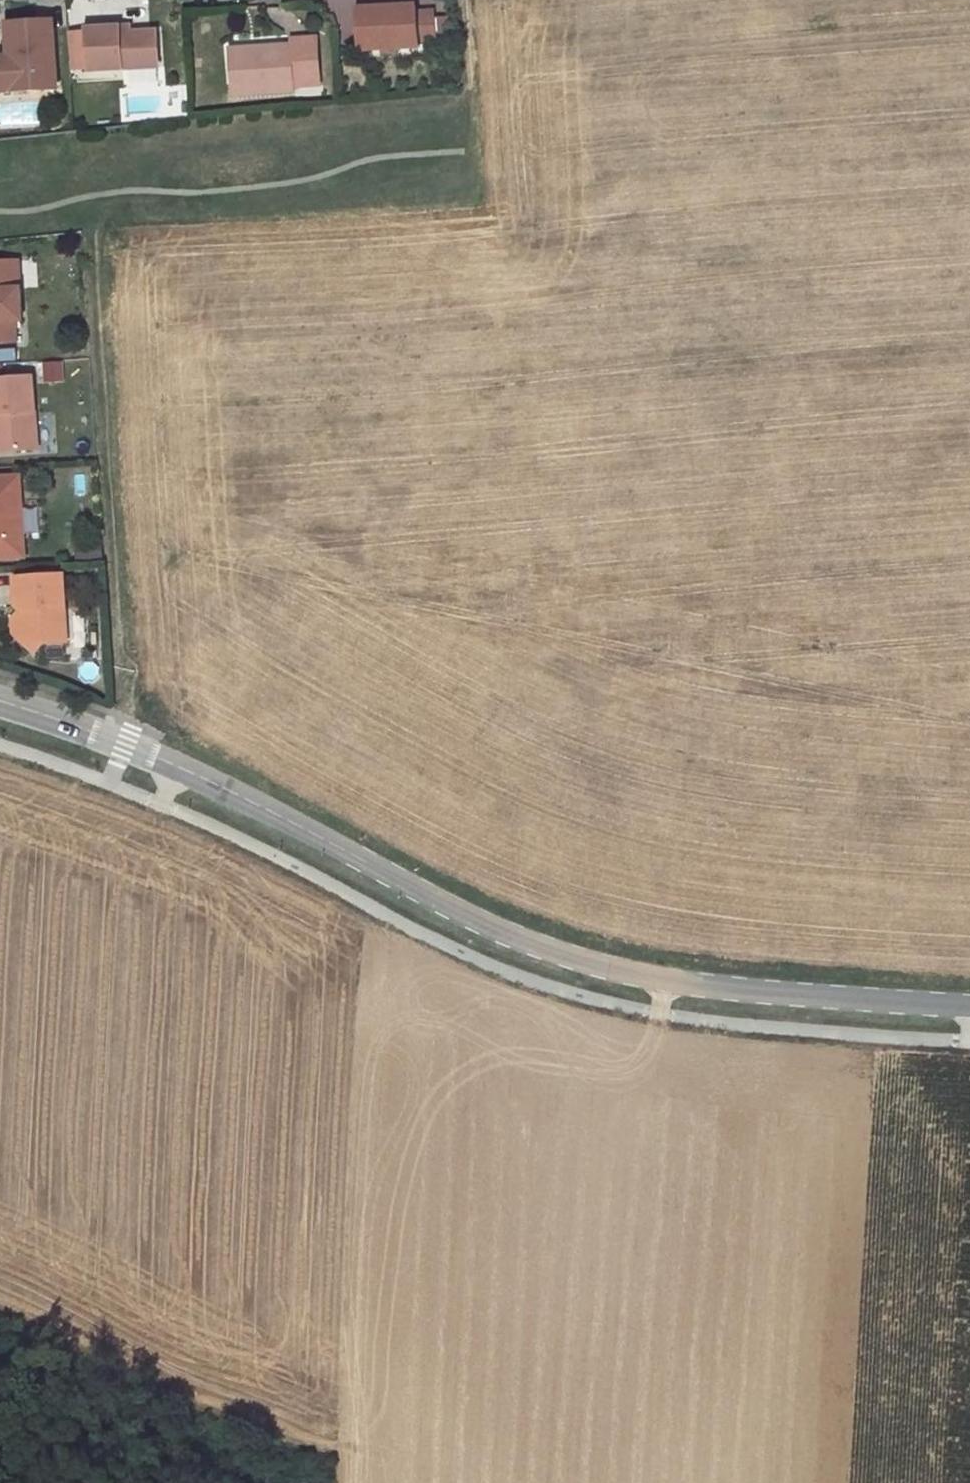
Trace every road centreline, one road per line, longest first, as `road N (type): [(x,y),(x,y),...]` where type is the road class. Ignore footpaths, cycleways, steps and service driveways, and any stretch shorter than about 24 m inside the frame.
road 1 (unclassified): [(969,1006),(666,980),(571,959),(500,931),(157,757),(0,700)]

